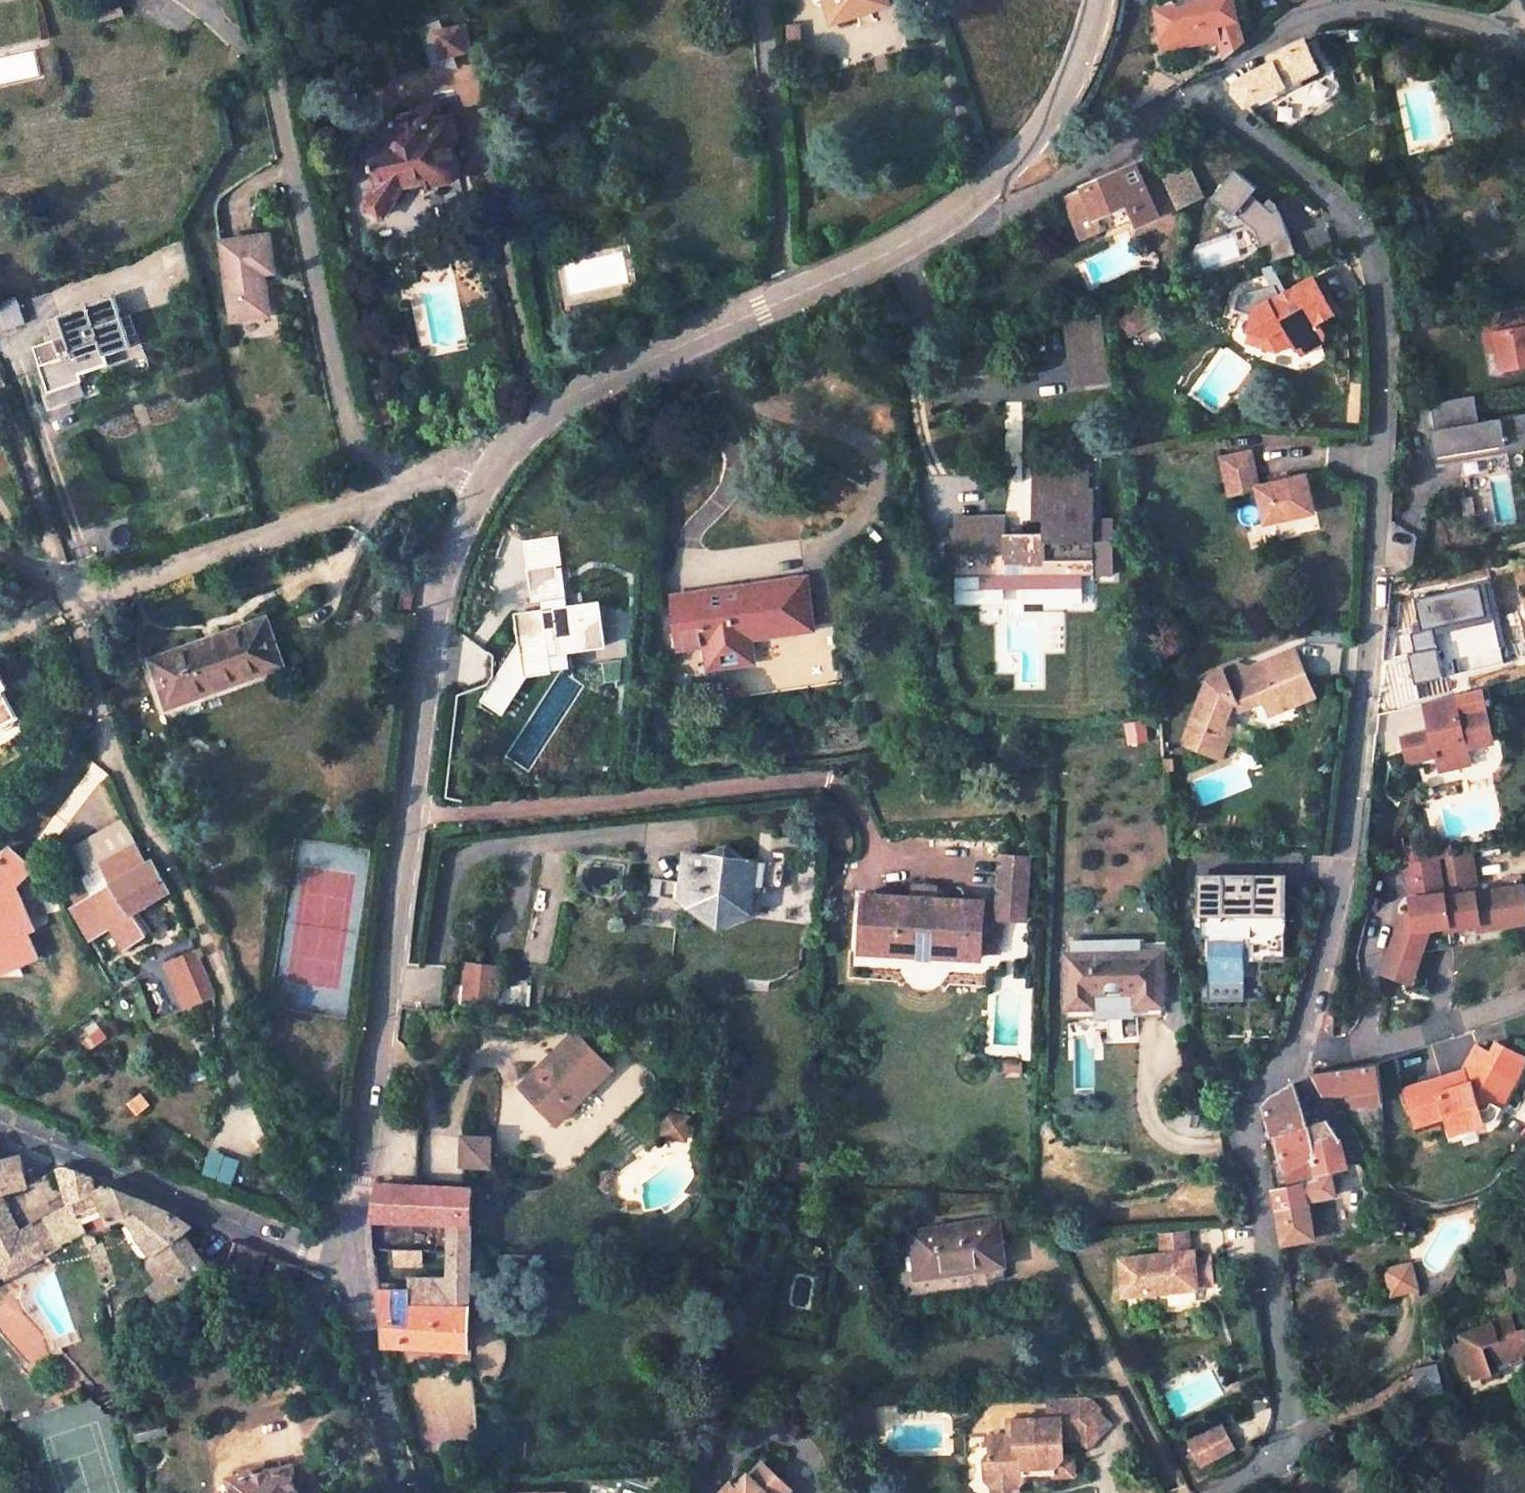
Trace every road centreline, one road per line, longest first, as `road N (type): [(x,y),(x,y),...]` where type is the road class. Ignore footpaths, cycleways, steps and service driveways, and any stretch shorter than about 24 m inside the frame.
road 1 (residential): [(1208,84),(1376,259),(1381,472),(1358,760),(1297,1051)]
road 2 (secondary): [(491,468),(448,559),(430,631),(351,1257)]
road 3 (residential): [(259,0),(358,445),(417,481)]
road 4 (residential): [(1297,1051),(1247,1105),(1287,1424),(1269,1466),(1223,1492)]
road 5 (residential): [(73,603),(114,751),(231,997)]
road 6 (tertiary): [(0,1120),(280,1241),(351,1257)]
road 7 (residential): [(417,481),(73,603)]
road 8 (residential): [(1208,84),(1275,36),(1361,4),(1524,48)]
road 9 (secondary): [(784,302),(579,391),(530,422),(491,468)]
road 10 (residential): [(764,0),(784,302)]
road 11 (residential): [(972,205),(1002,212),(1144,132),(1208,84)]
road 12 (secondary): [(1099,0),(1097,21),(1048,125),(972,205)]
road 13 (secondary): [(351,1257),(409,1492)]
road 14 (secondary): [(972,205),(784,302)]

